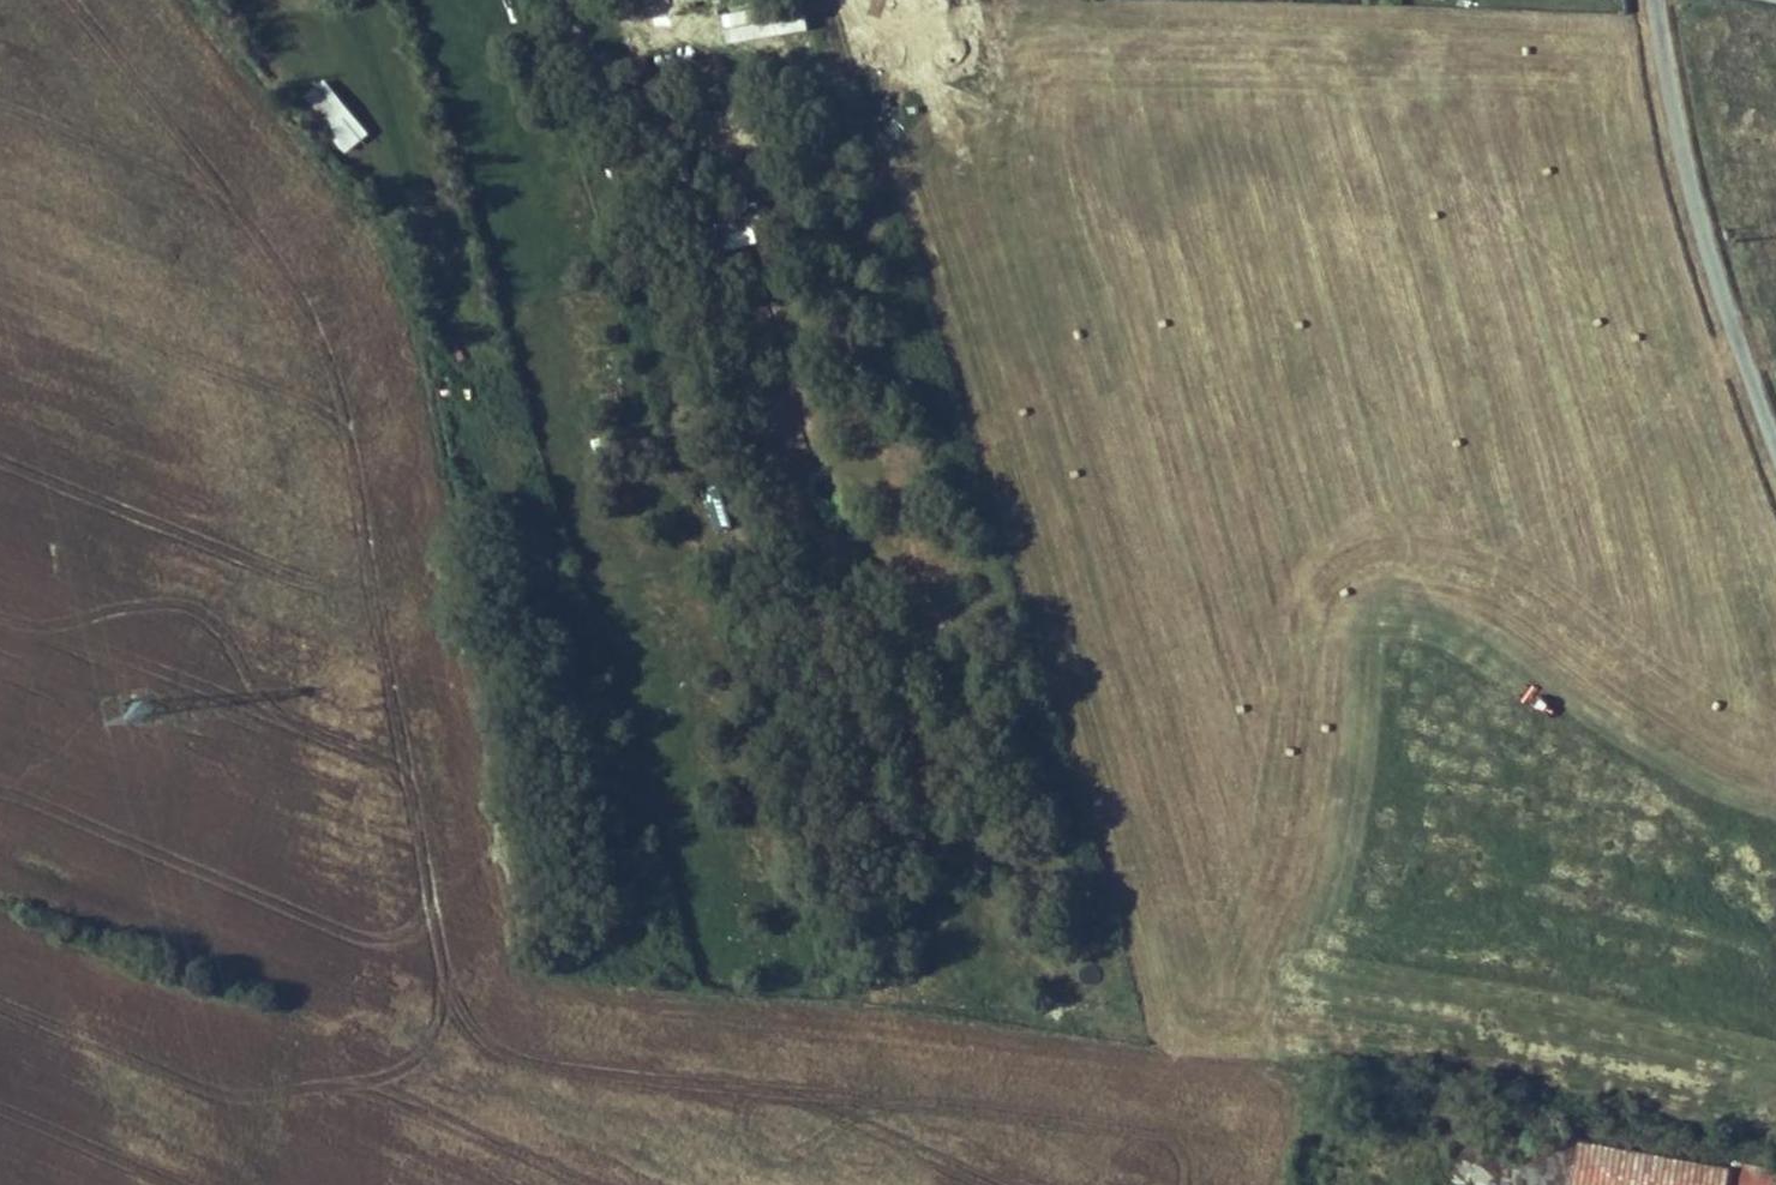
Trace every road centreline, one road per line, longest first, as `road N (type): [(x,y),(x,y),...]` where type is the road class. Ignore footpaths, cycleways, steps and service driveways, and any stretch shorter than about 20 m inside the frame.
road 1 (unclassified): [(1775,441),(1695,237),(1689,195)]
road 2 (residential): [(1689,195),(1653,0)]

